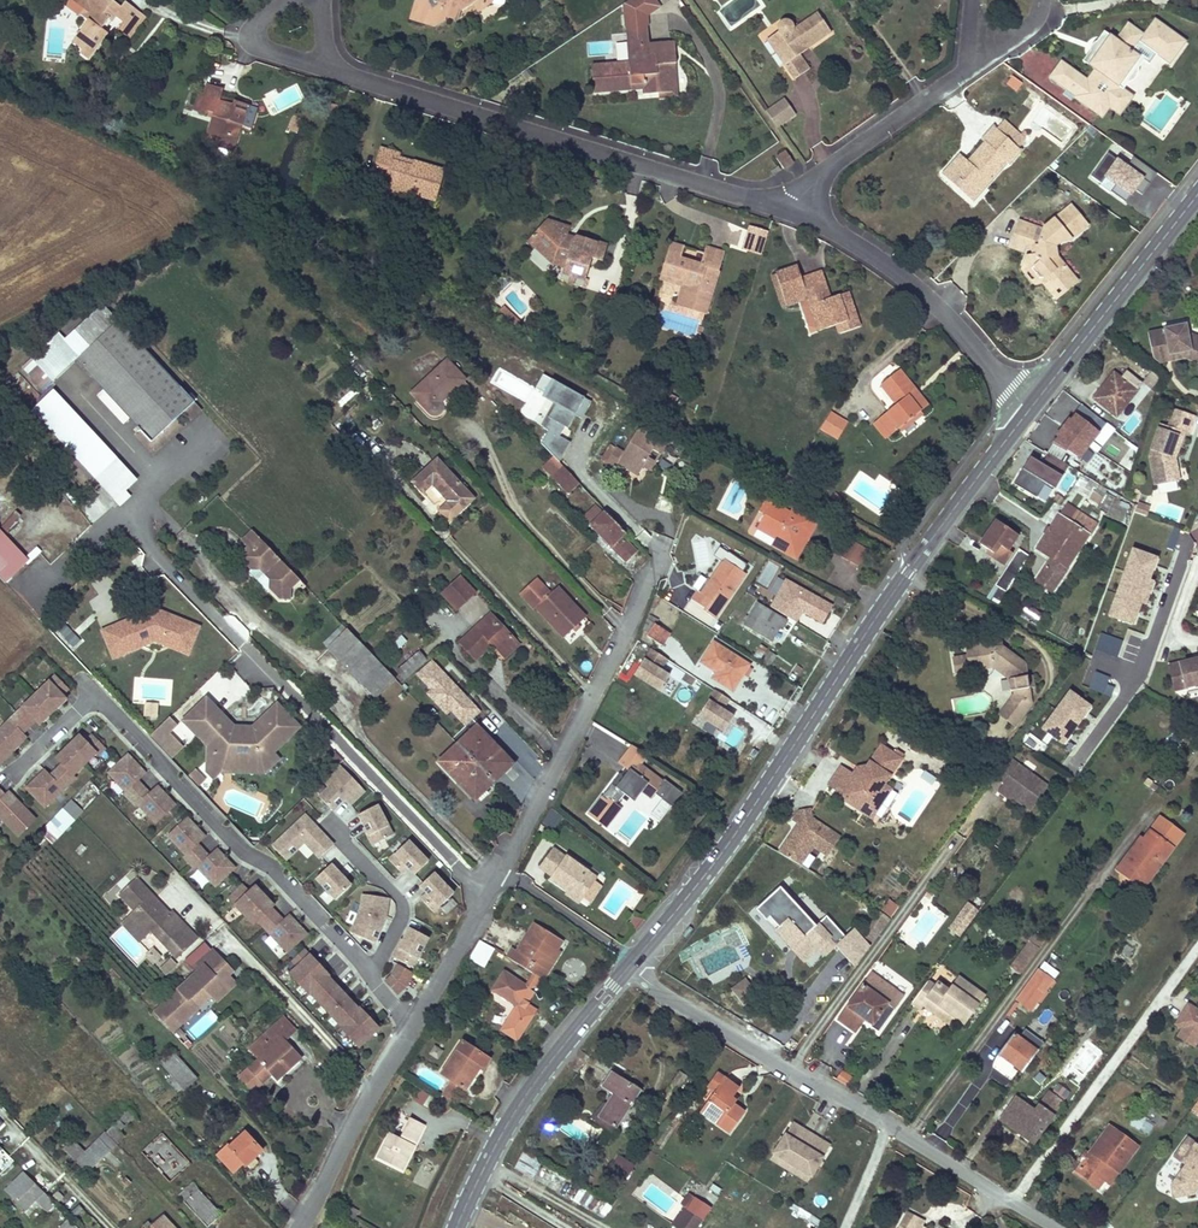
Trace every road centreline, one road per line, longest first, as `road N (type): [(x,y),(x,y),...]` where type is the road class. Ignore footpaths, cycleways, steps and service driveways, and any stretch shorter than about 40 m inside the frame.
road 1 (residential): [(121,520),(487,897)]
road 2 (residential): [(631,965),(668,998),(1057,1227)]
road 3 (residential): [(327,70),(793,212)]
road 4 (tertiary): [(909,572),(728,842),(631,965)]
road 5 (residential): [(368,972),(272,869),(217,827),(98,696)]
road 6 (tertiary): [(631,965),(528,1094),(456,1227)]
road 7 (residential): [(793,212),(921,294),(1029,411)]
road 8 (tertiary): [(1197,195),(1029,411)]
road 9 (residential): [(793,212),(830,165),(963,74),(991,33)]
road 10 (residential): [(302,1227),(413,1027)]
road 11 (residential): [(592,696),(451,544)]
road 12 (residential): [(502,869),(592,696)]
road 13 (tertiary): [(1029,411),(917,560)]
road 14 (residential): [(335,829),(402,905),(401,919),(368,972)]
road 15 (residential): [(592,696),(659,547)]
road 16 (residential): [(631,965),(502,869)]
road 17 (residential): [(413,1027),(487,897)]
road 18 (residential): [(289,0),(261,18),(256,41),(327,70)]
road 19 (residential): [(98,696),(9,778)]

